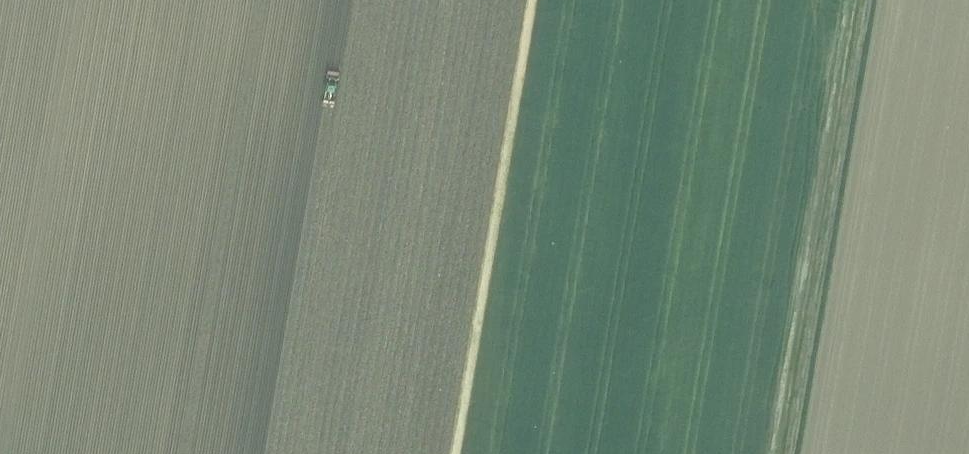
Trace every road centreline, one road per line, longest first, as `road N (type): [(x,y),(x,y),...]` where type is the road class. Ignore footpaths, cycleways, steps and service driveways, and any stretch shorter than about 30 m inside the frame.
road 1 (track): [(781,453),(858,0)]

